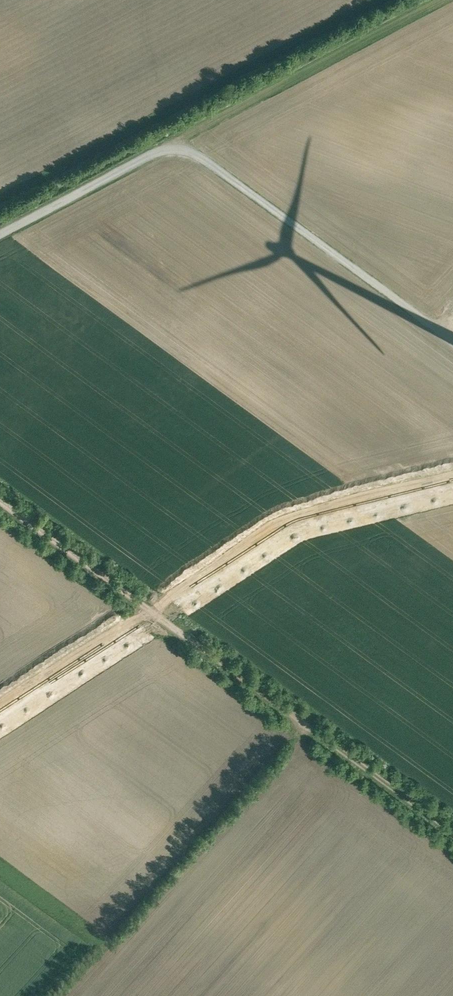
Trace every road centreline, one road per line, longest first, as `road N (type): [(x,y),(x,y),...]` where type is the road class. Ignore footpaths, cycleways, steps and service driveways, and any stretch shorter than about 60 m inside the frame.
road 1 (track): [(0,499),(452,833)]
road 2 (track): [(0,237),(174,143),(452,322)]

